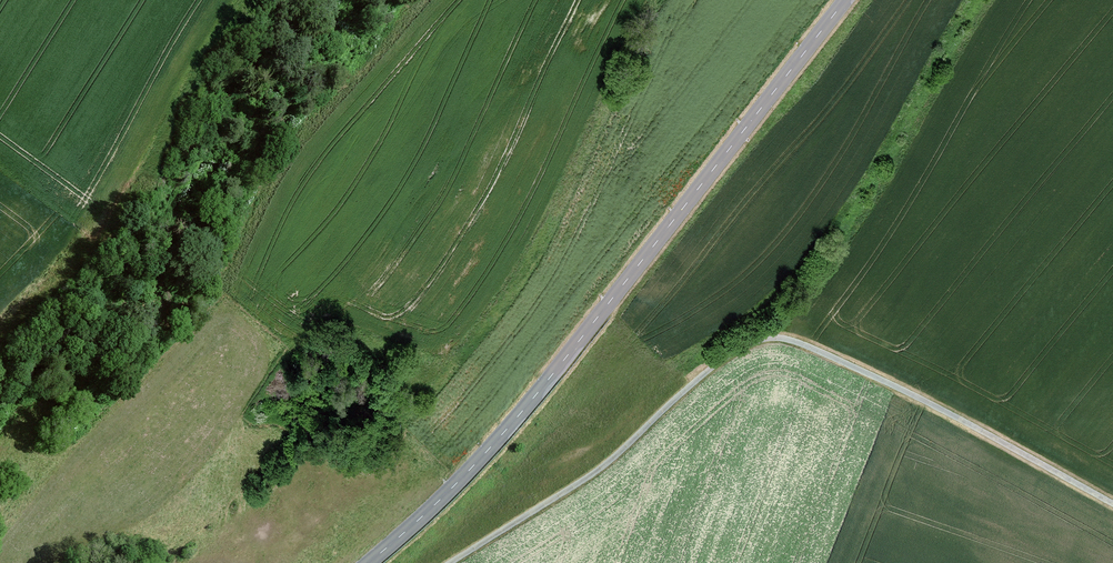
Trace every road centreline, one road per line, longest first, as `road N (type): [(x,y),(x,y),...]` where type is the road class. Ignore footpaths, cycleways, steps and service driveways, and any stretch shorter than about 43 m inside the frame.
road 1 (track): [(451,562),(611,459),(726,356),(777,337),(917,396),(1112,504)]
road 2 (tertiary): [(845,0),(503,434),(369,562)]

